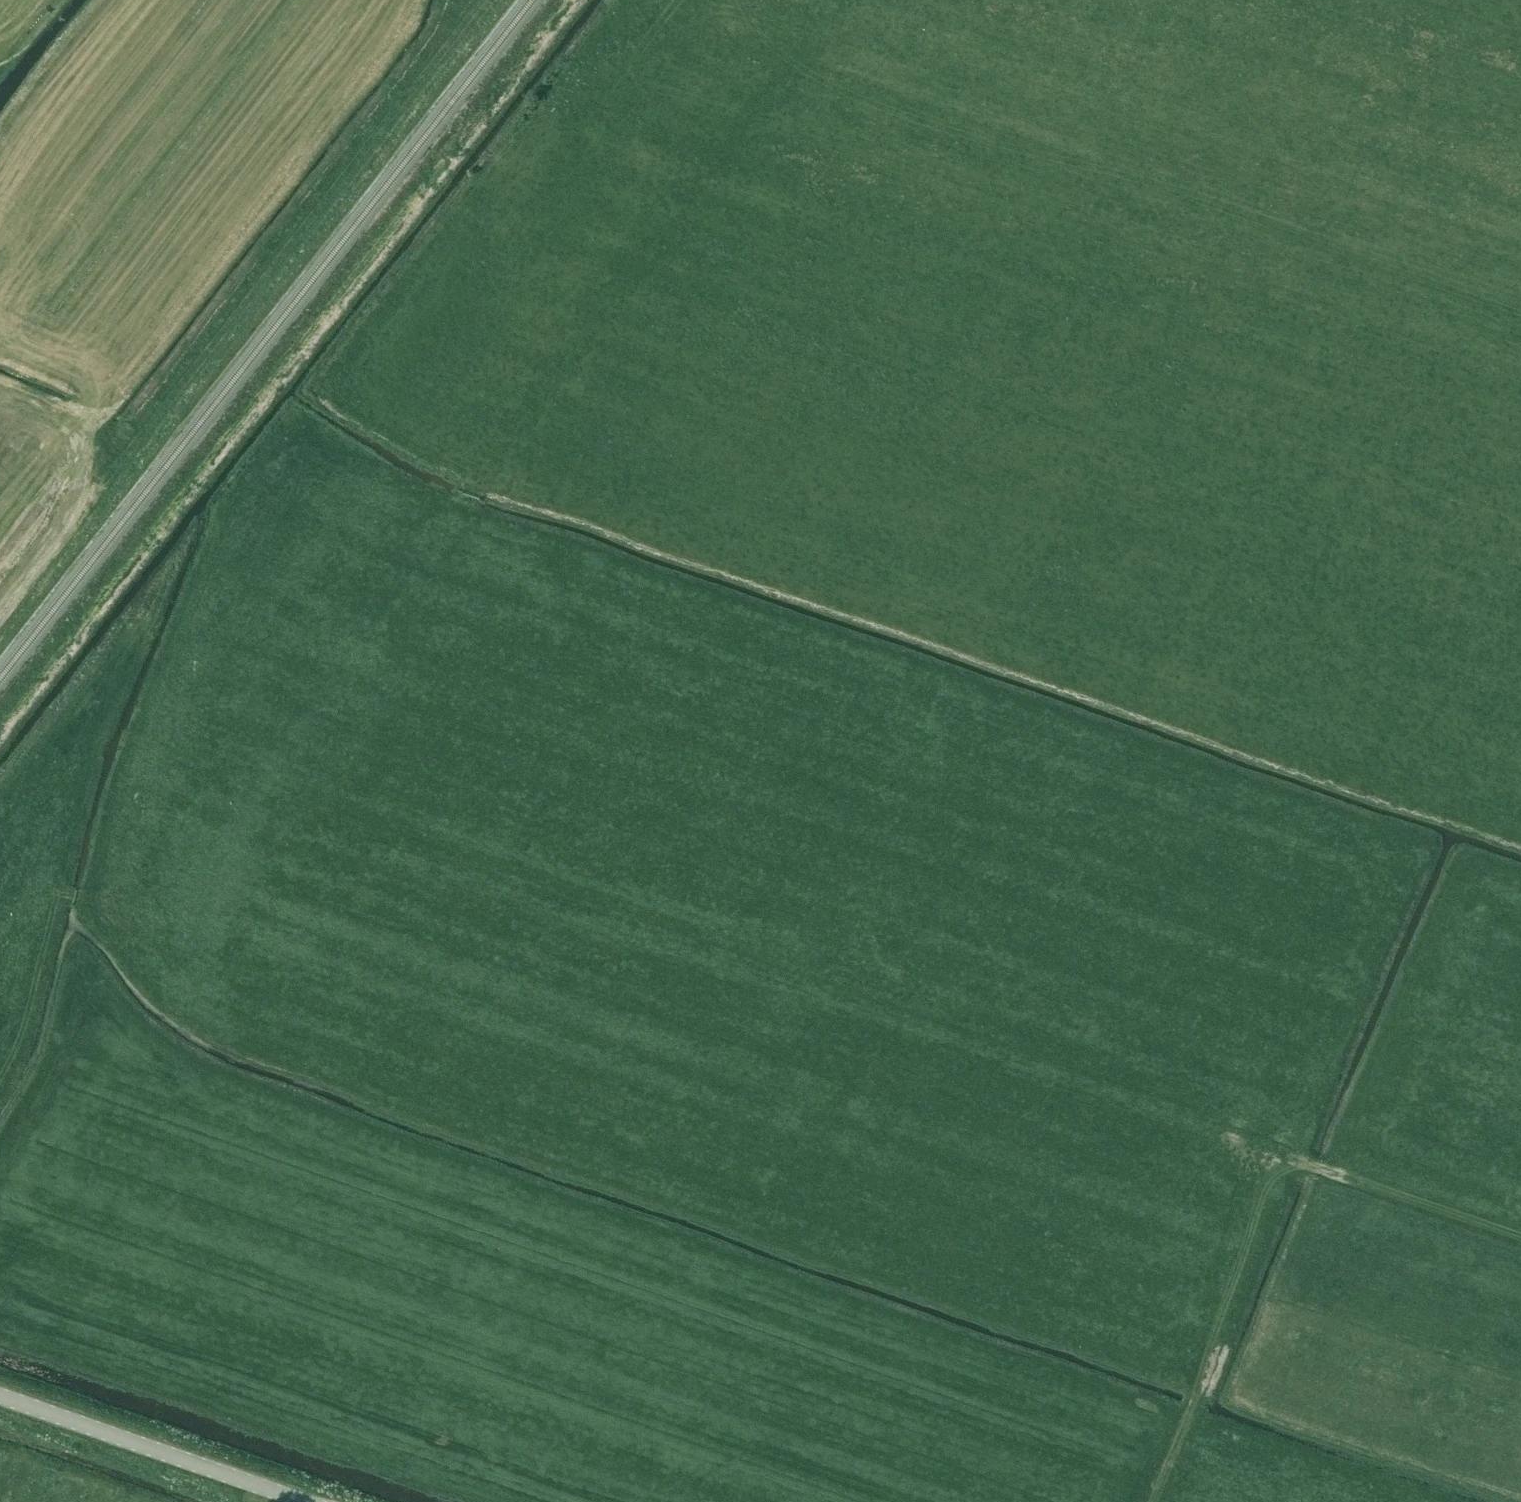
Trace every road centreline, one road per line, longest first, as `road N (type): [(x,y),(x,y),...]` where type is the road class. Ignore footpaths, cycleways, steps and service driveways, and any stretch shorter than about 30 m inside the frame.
road 1 (unclassified): [(305,1501),(0,1396)]

